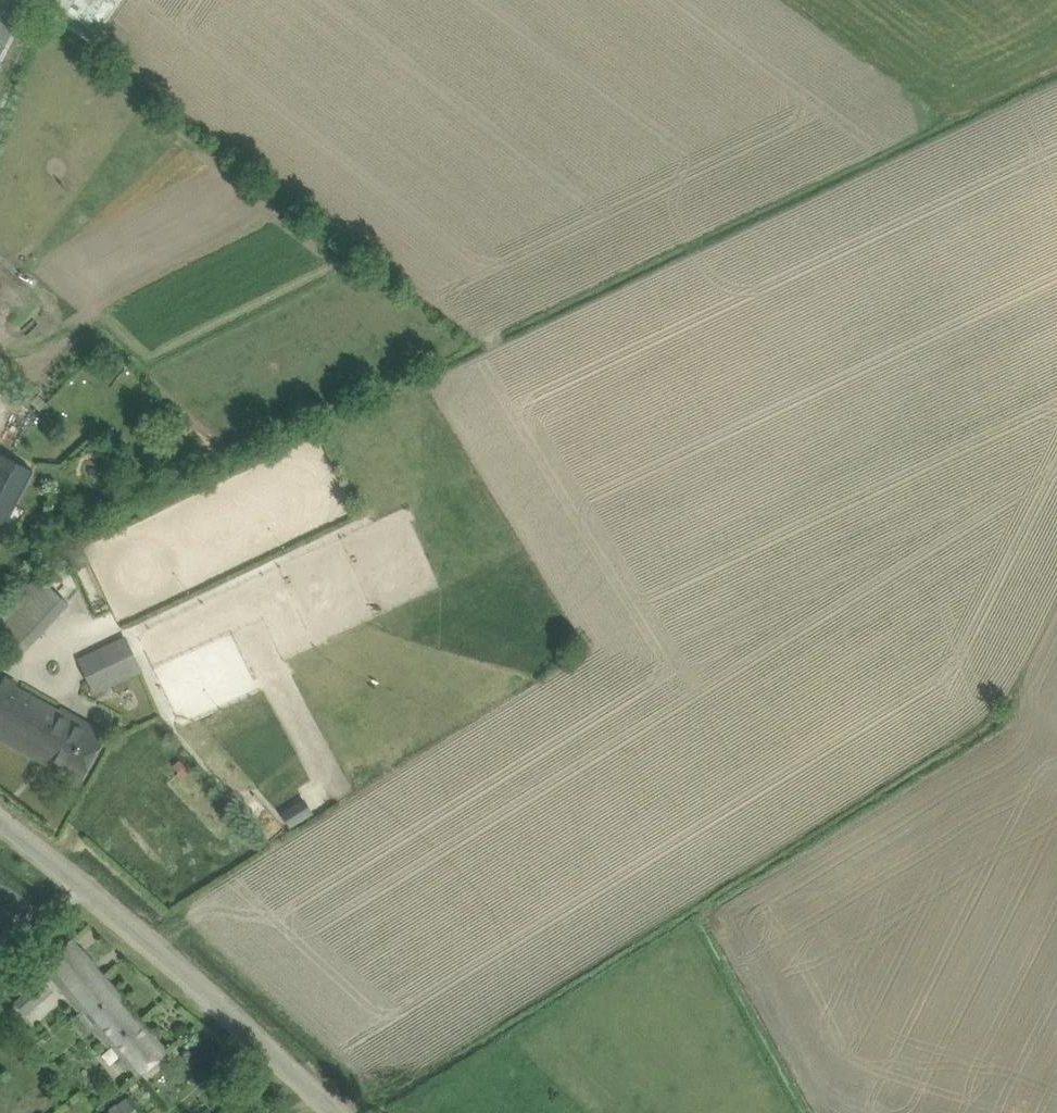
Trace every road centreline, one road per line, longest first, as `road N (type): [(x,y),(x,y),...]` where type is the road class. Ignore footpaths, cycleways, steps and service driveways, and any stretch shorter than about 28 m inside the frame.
road 1 (unclassified): [(339,1112),(174,960),(0,821)]

